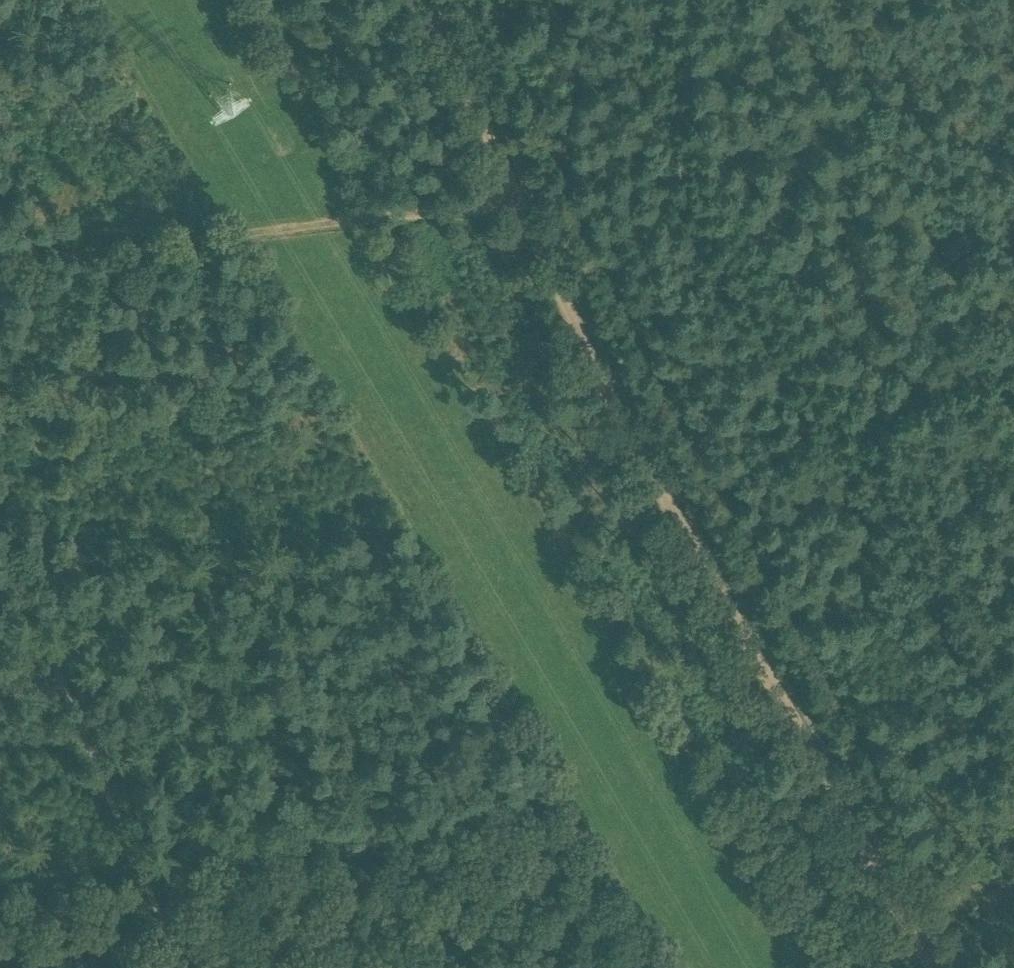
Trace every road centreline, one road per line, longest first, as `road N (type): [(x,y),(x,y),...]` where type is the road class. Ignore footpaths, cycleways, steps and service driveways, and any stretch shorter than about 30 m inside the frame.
road 1 (track): [(876,870),(615,410),(424,0)]
road 2 (track): [(0,271),(358,220)]
road 3 (track): [(358,220),(531,190)]
road 4 (track): [(876,870),(937,847),(1013,833)]

